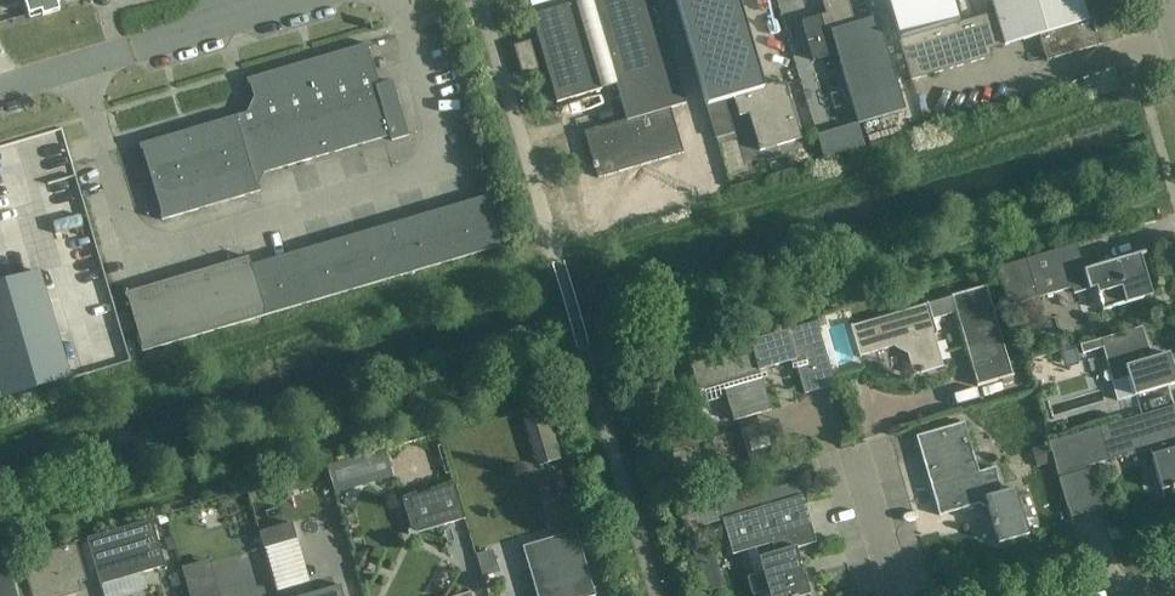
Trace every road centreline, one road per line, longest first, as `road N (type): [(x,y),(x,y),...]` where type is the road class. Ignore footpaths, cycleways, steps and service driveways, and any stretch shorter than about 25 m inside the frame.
road 1 (unclassified): [(79,65),(127,225),(140,246),(169,247),(416,175),(432,158),(436,136),(396,0)]
road 2 (unclassified): [(239,20),(79,65)]

